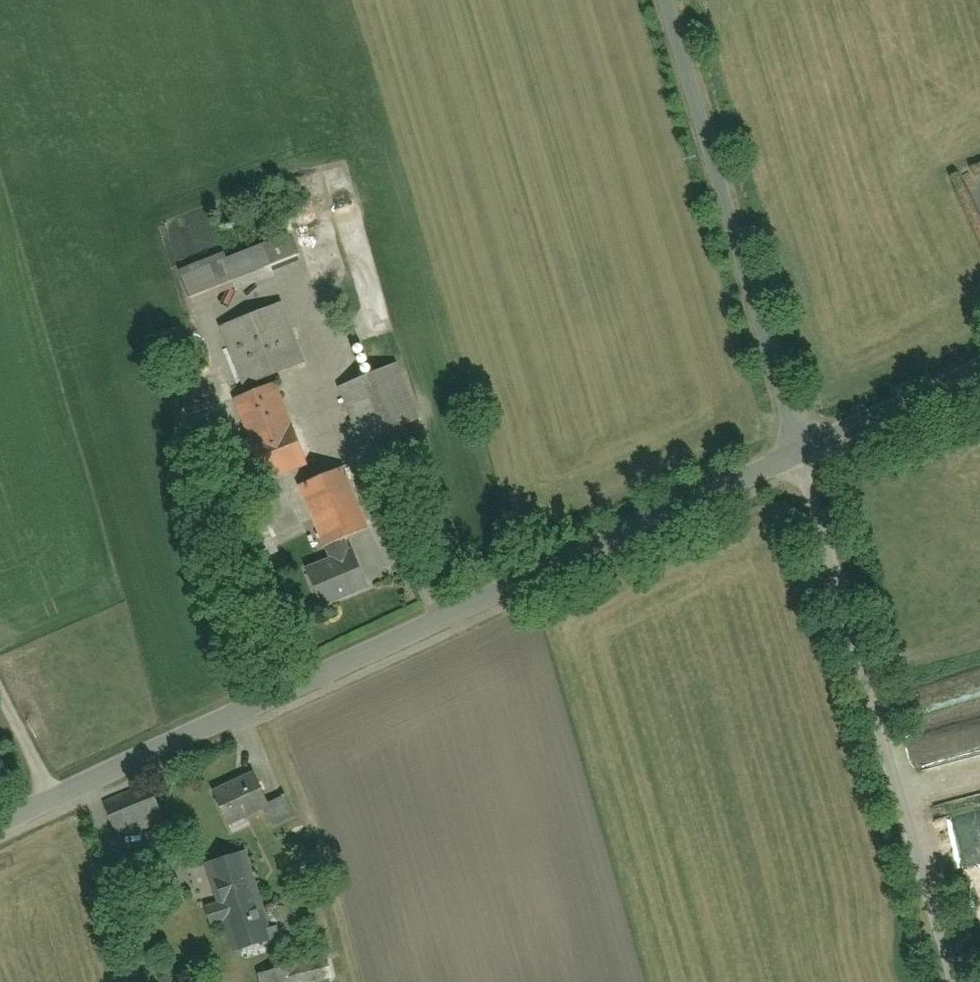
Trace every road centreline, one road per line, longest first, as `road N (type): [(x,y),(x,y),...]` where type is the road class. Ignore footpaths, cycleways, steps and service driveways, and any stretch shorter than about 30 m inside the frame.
road 1 (tertiary): [(802,454),(0,825)]
road 2 (residential): [(955,981),(802,454)]
road 3 (unclassified): [(802,454),(670,0)]
road 4 (tertiary): [(979,374),(802,454)]

